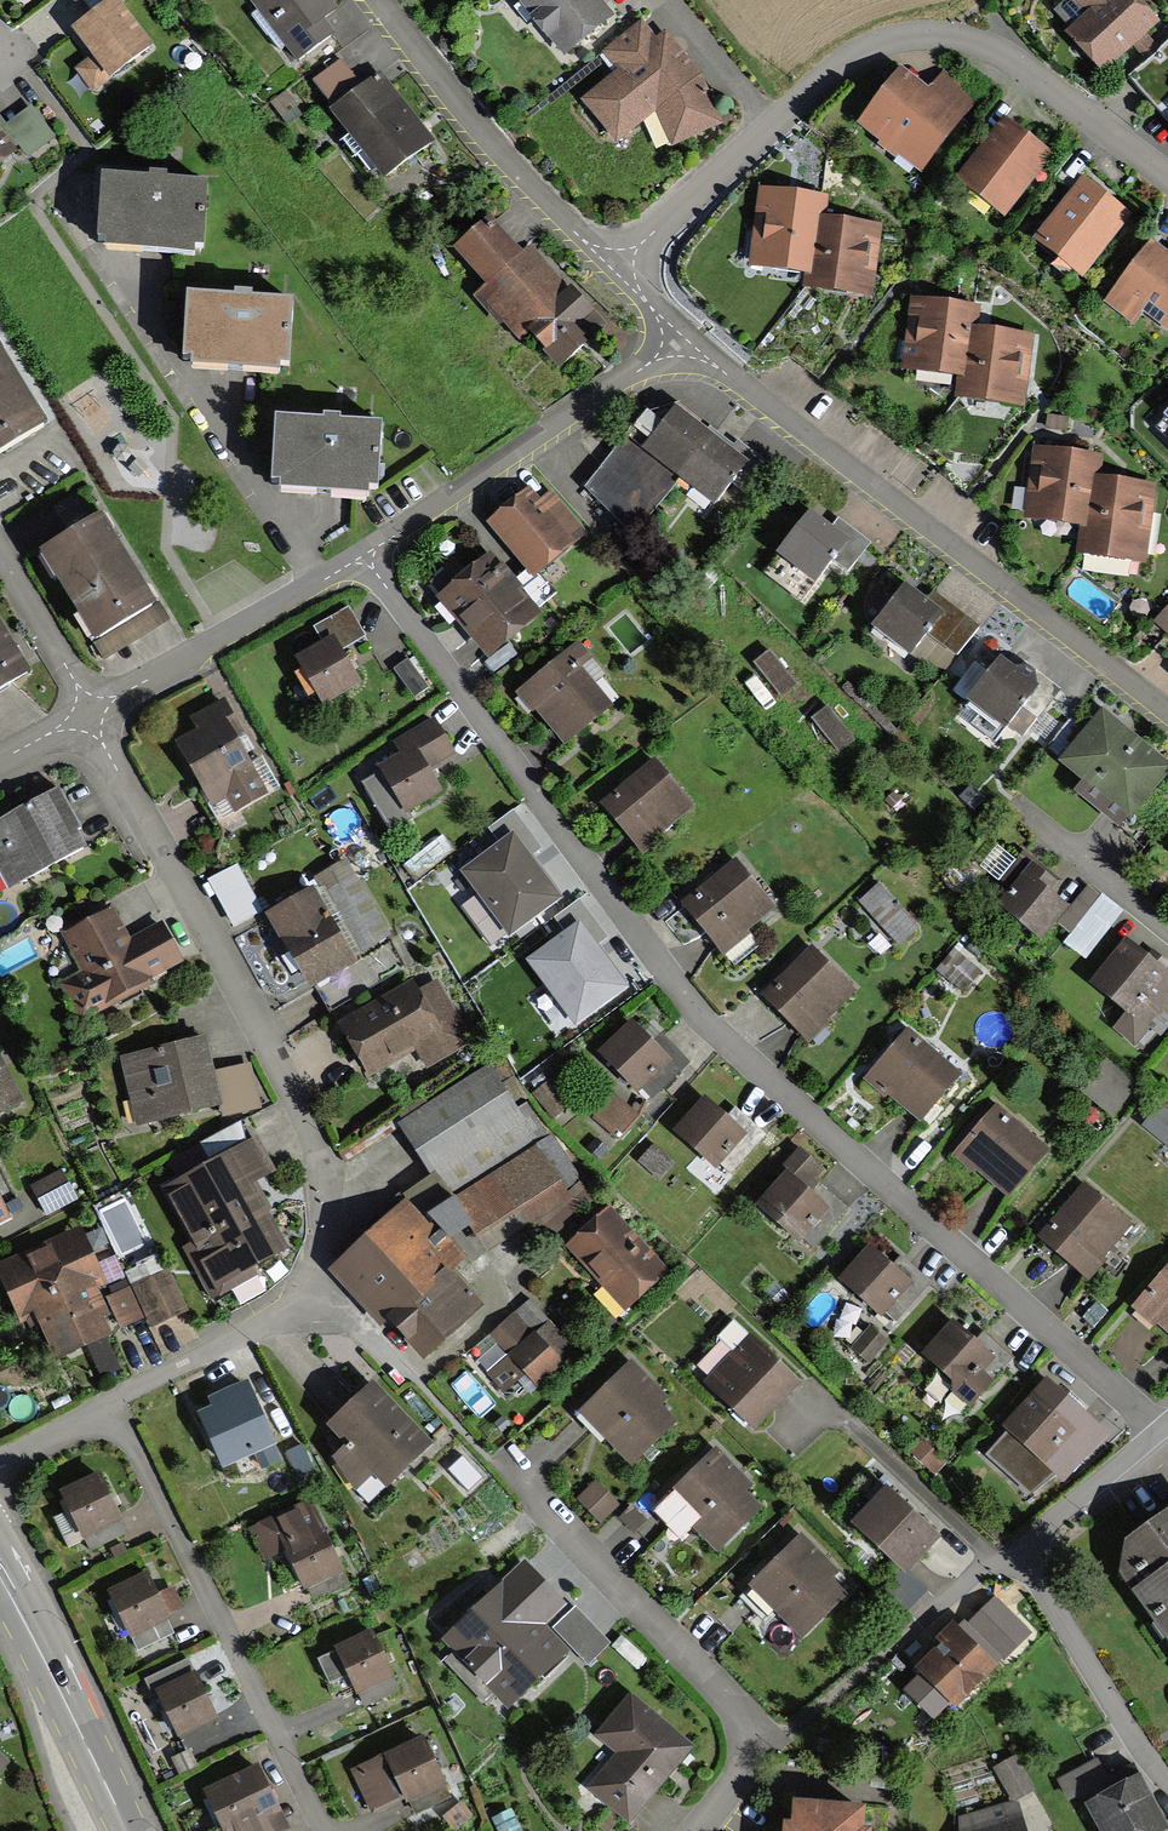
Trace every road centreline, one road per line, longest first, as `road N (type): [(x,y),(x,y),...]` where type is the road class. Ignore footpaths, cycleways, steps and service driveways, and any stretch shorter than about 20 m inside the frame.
road 1 (residential): [(363,556),(699,1013),(1155,1433)]
road 2 (residential): [(90,712),(308,1126),(325,1212),(311,1274),(287,1307),(114,1400)]
road 3 (residential): [(611,267),(857,46),(932,27),(1009,54),(1167,179)]
road 4 (residential): [(678,338),(1167,714)]
road 5 (residential): [(695,1830),(745,1763),(748,1733),(731,1693),(496,1463)]
road 6 (residential): [(114,1400),(322,1830)]
road 7 (residential): [(1155,1433),(1015,1551),(1167,1785)]
road 8 (residential): [(678,338),(638,374),(363,556)]
road 9 (residential): [(374,0),(532,192),(611,267)]
road 10 (residential): [(363,556),(90,712)]
road 11 (tertiary): [(129,1830),(0,1575)]
road 12 (residential): [(1167,927),(1023,811)]
road 13 (residential): [(90,712),(0,554)]
road 14 (residential): [(114,1400),(0,1468)]

